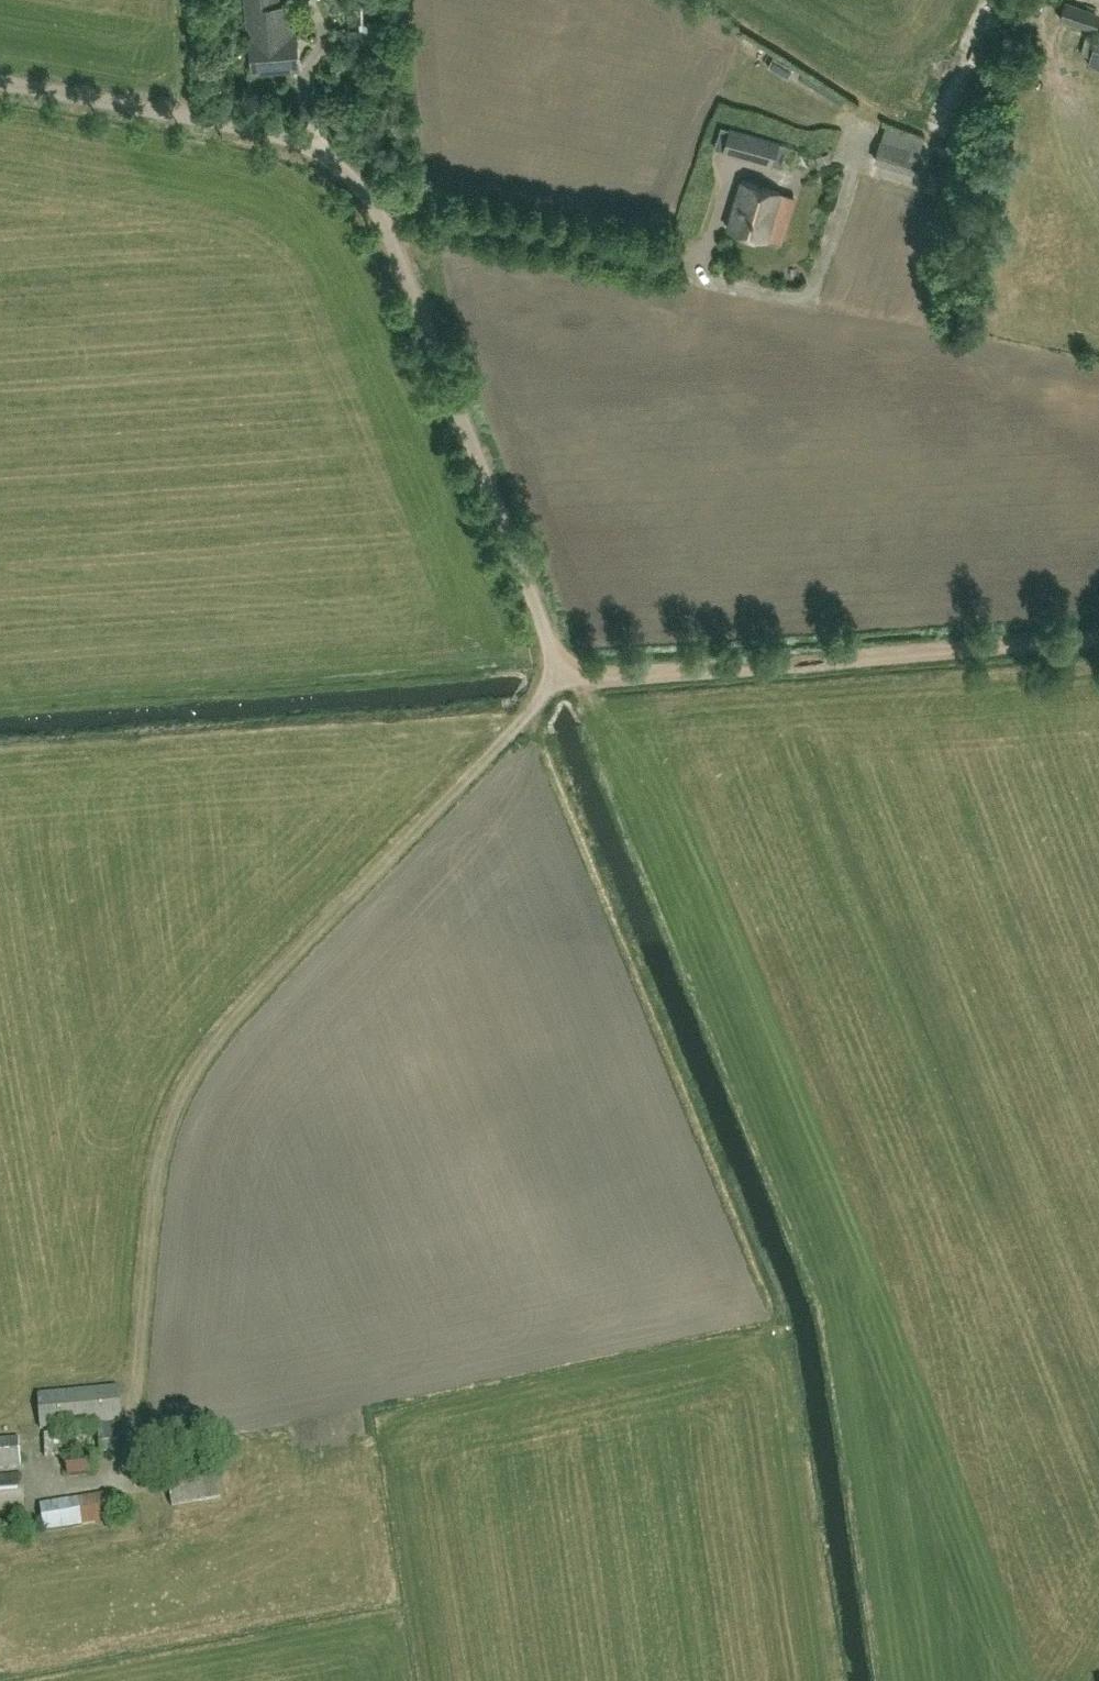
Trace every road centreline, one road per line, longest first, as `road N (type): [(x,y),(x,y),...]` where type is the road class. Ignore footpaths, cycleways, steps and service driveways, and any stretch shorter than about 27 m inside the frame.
road 1 (unclassified): [(559,678),(547,623),(388,210),(342,165),(306,147),(0,89)]
road 2 (track): [(559,678),(1098,641)]

